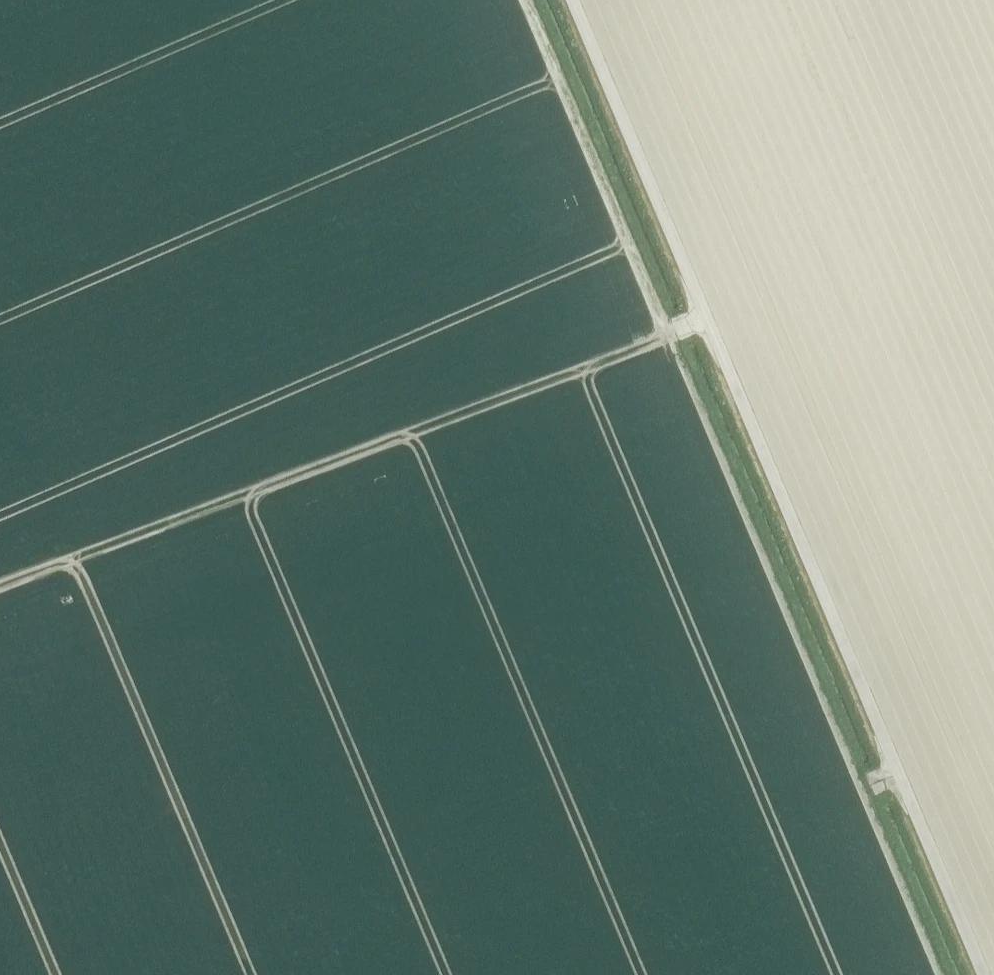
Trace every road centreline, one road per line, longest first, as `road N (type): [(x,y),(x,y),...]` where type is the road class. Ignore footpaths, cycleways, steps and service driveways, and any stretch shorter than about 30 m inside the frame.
road 1 (track): [(969,974),(563,0)]

